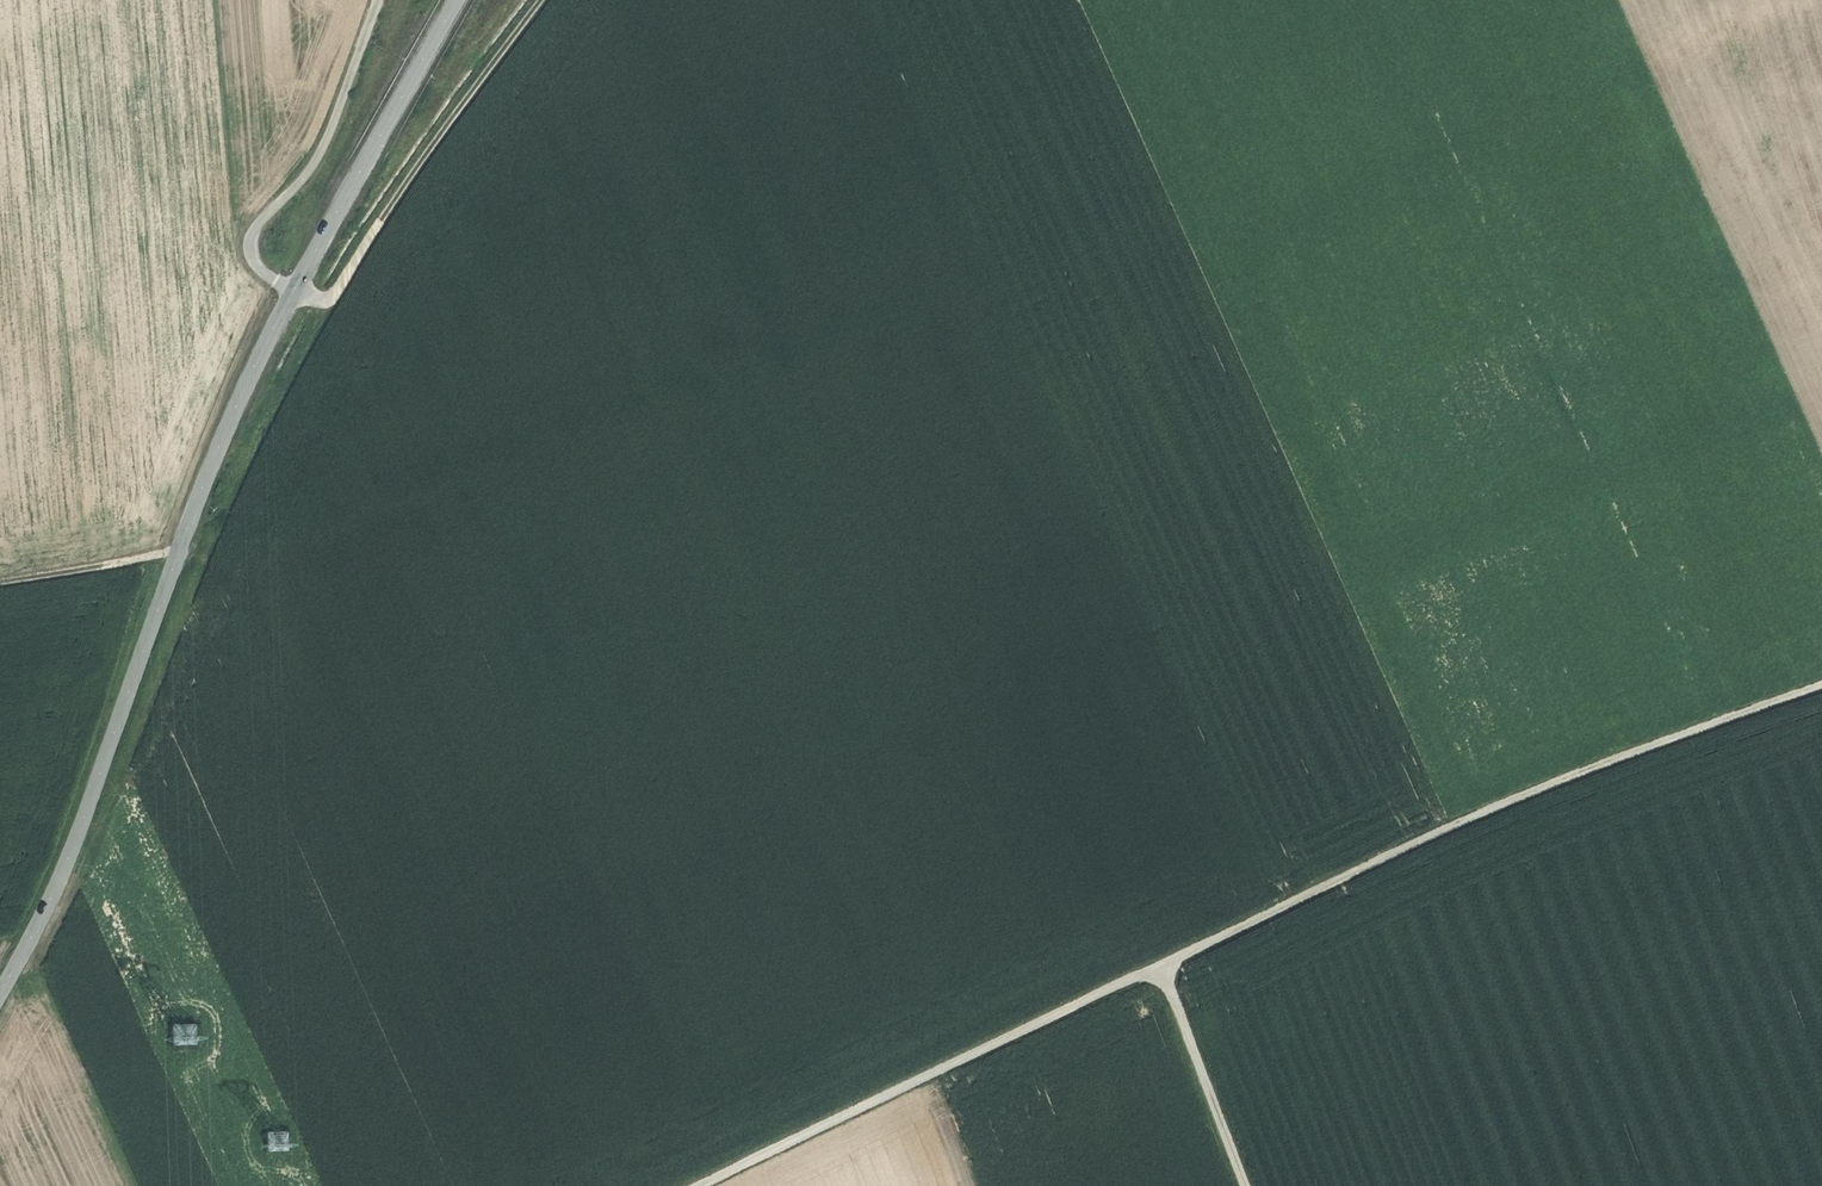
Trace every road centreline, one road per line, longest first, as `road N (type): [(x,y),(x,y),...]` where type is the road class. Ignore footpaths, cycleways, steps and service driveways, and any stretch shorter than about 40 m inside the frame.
road 1 (tertiary): [(0,991),(64,868),(255,366),(456,0)]
road 2 (unclassified): [(1821,685),(1528,793),(1160,965)]
road 3 (unclassified): [(1160,965),(699,1185)]
road 4 (unclassified): [(1160,965),(1245,1185)]
road 5 (track): [(0,579),(179,551)]

